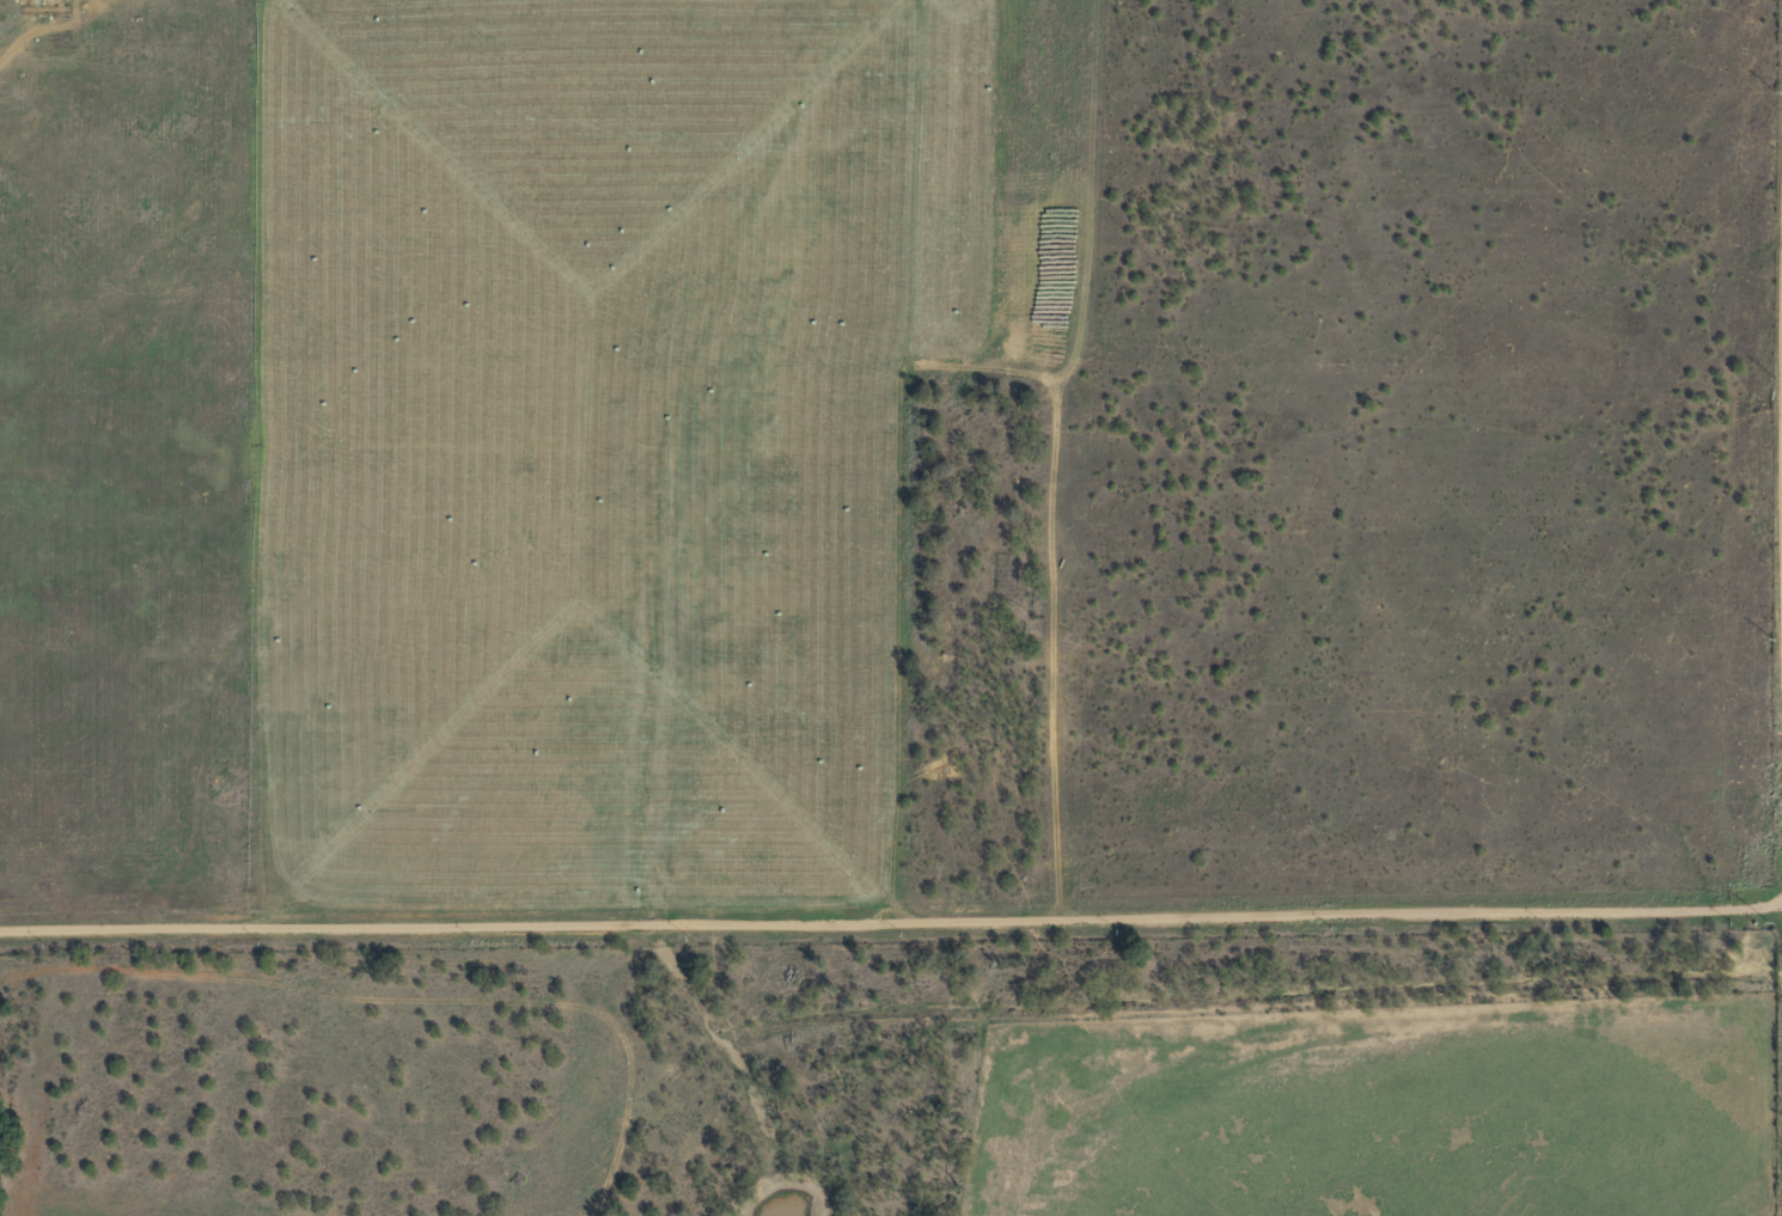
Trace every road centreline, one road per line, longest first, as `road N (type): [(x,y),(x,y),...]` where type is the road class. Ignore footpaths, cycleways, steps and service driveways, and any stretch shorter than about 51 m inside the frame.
road 1 (residential): [(620,1215),(620,1098),(560,1032),(426,991),(329,997),(0,1048)]

